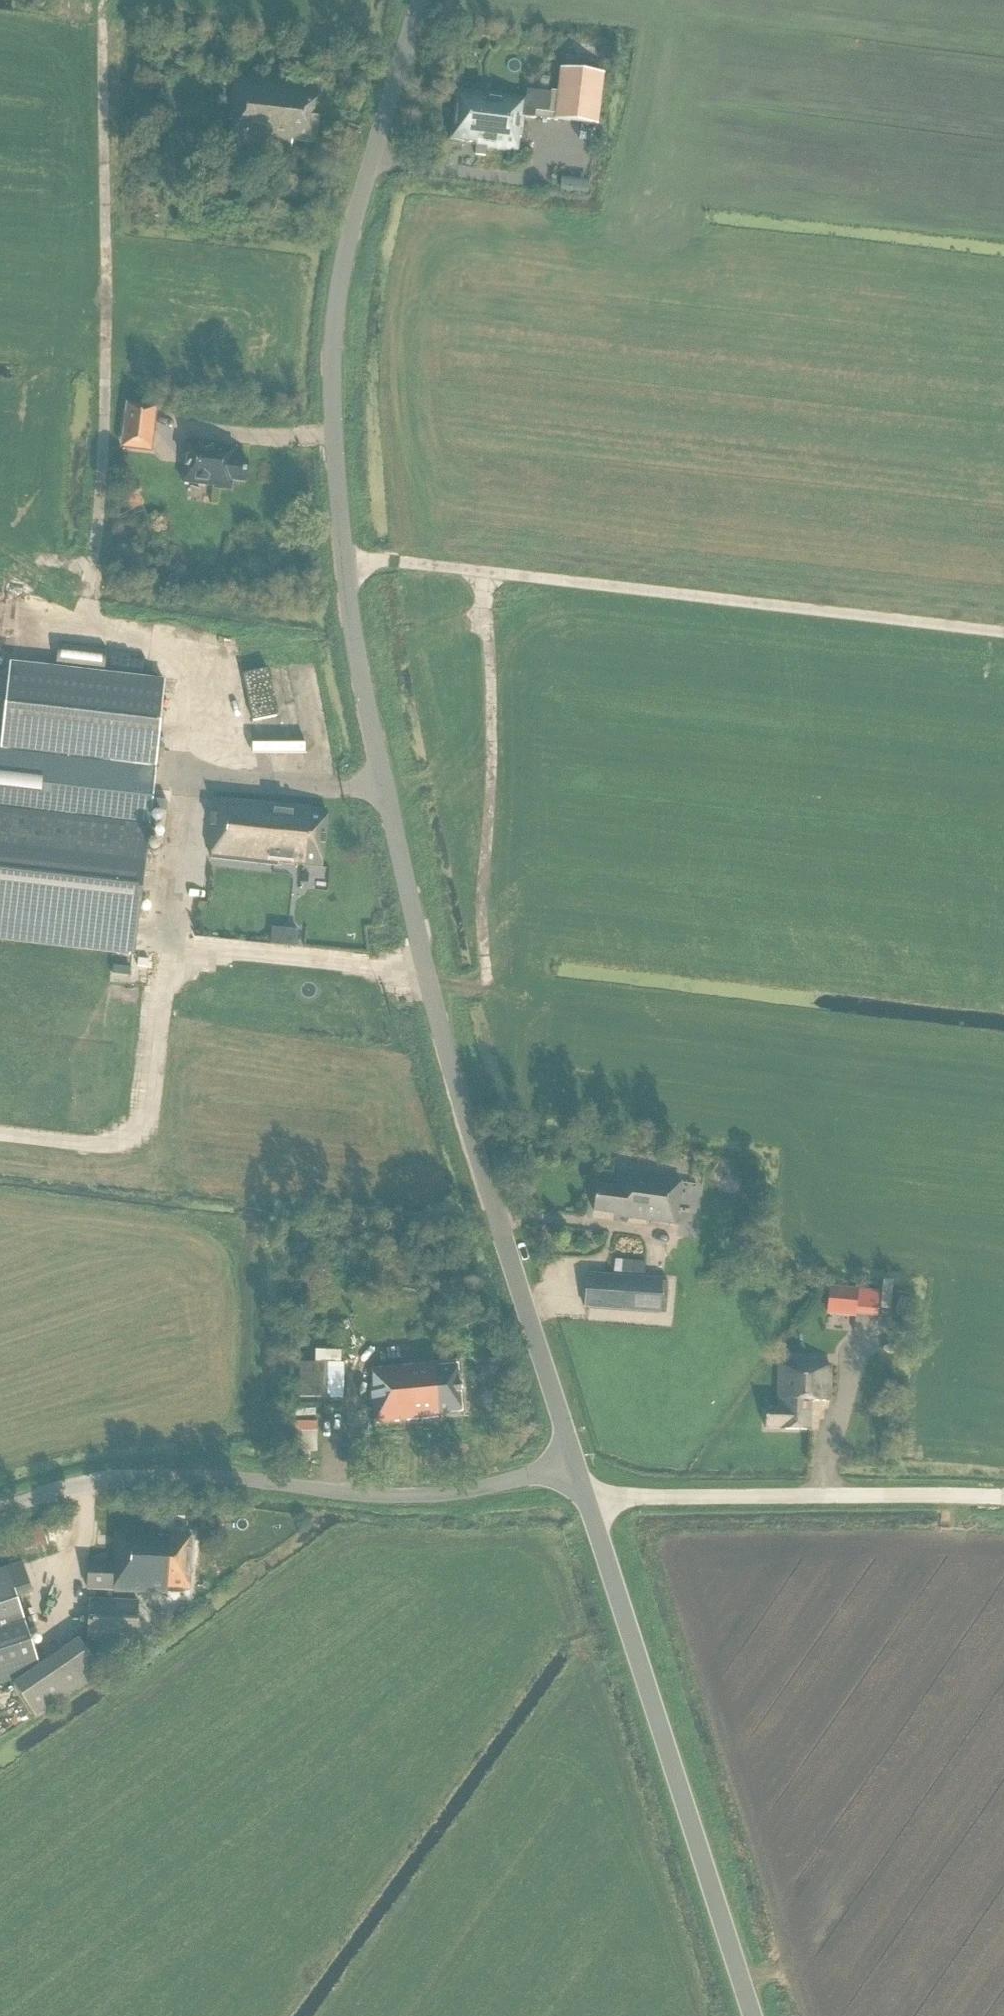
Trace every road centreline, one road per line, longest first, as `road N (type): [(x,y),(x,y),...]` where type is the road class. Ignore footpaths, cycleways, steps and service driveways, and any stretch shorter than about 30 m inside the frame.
road 1 (tertiary): [(572,1463),(428,1014),(360,705),(330,507),(325,403),(332,302),(420,0)]
road 2 (unclassified): [(0,1509),(143,1474),(462,1495),(572,1463)]
road 3 (tertiary): [(746,2015),(582,1495)]
road 4 (unclassified): [(999,1498),(582,1495)]

